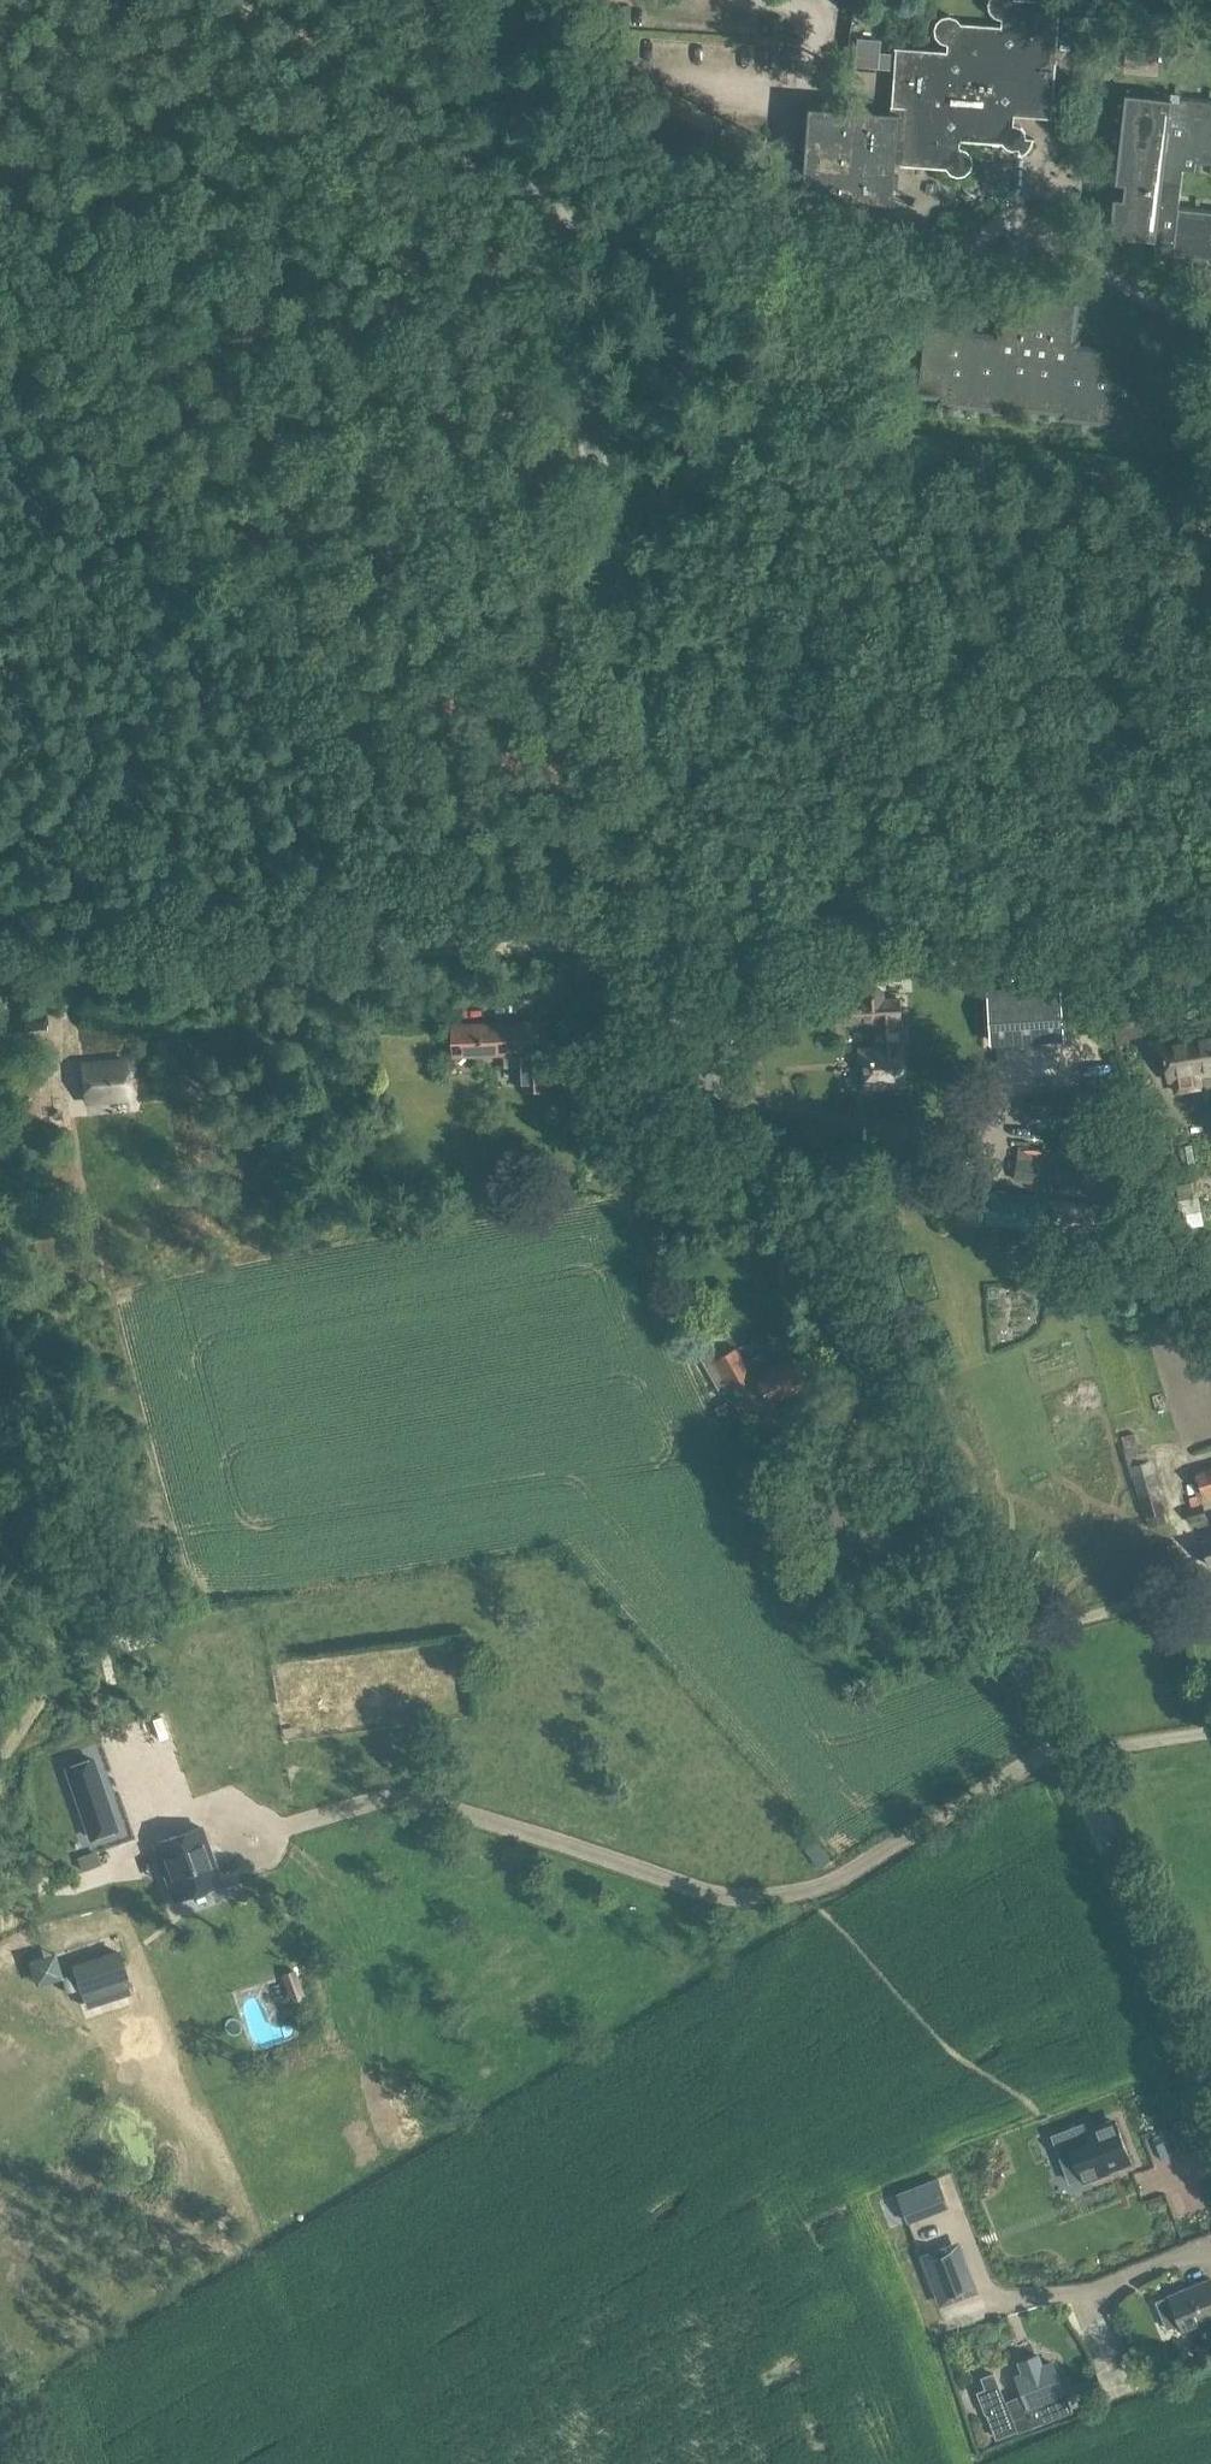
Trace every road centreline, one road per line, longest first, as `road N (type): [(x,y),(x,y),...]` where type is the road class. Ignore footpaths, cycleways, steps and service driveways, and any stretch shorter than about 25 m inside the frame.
road 1 (unclassified): [(1065,1739),(841,1291),(700,1058),(670,935),(652,737),(544,231)]
road 2 (track): [(157,963),(1210,903)]
road 3 (track): [(608,940),(96,476)]
road 4 (unclassified): [(219,2072),(254,2123),(277,2135),(301,2128),(689,1889)]
road 5 (track): [(157,963),(96,476)]
road 6 (unclassified): [(689,1889),(418,1798),(364,1802),(238,1847)]
road 7 (unclassified): [(689,1889),(761,1894),(827,1885),(1065,1739)]
road 8 (unclassified): [(1210,2097),(1134,1887),(1072,1756)]
road 9 (track): [(0,1752),(45,1681),(47,1651),(0,1450)]
road 10 (unclassified): [(496,0),(544,231)]
road 11 (unclassified): [(1210,2257),(1177,2259),(1088,2295),(991,2301)]
road 12 (track): [(0,974),(157,963)]
road 13 (unclassified): [(1210,1735),(1072,1756)]
road 14 (track): [(0,377),(96,476)]

